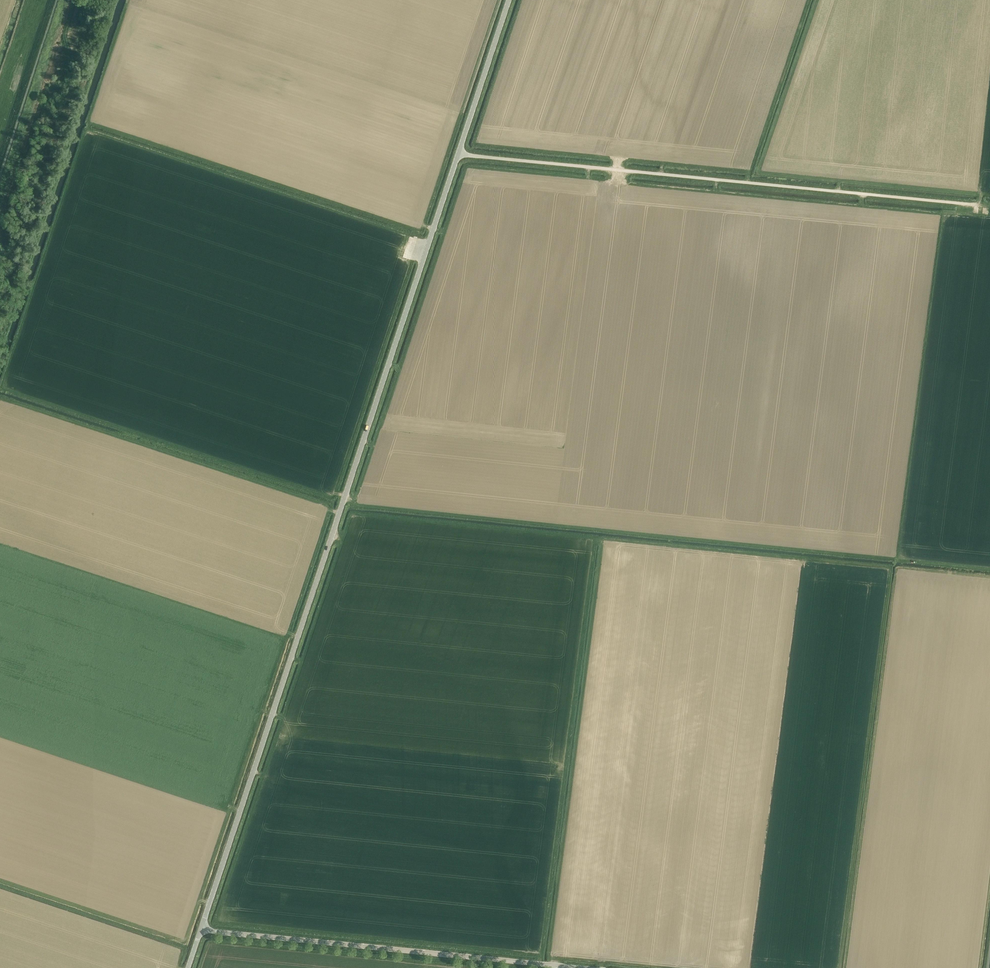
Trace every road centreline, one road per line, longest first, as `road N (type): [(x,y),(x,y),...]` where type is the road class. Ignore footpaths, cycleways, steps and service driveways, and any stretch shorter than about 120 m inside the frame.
road 1 (tertiary): [(202,928),(458,156)]
road 2 (unclassified): [(979,206),(458,156)]
road 3 (unclassified): [(578,967),(202,928)]
road 4 (tertiary): [(458,156),(509,0)]

